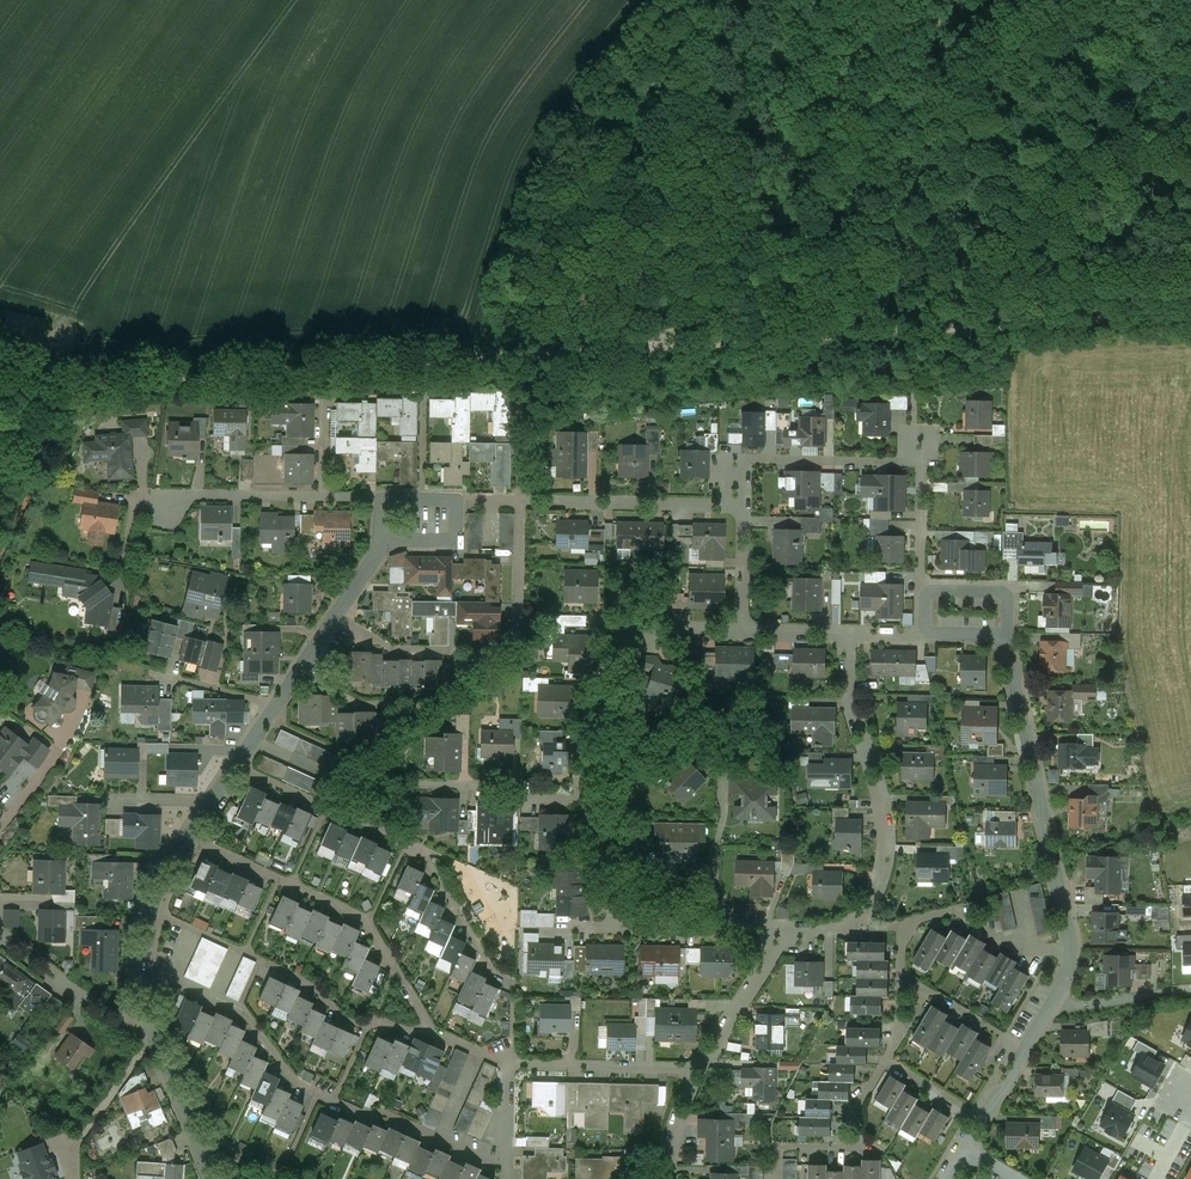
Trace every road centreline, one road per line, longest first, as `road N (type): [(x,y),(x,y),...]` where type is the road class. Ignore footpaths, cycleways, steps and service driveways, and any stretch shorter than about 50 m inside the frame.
road 1 (track): [(0,369),(115,383),(1190,313)]
road 2 (track): [(660,345),(677,321),(1147,0)]
road 3 (residential): [(153,1022),(147,951),(164,874),(385,541)]
road 4 (residential): [(848,635),(849,693),(883,801),(881,873),(855,921),(784,931)]
road 5 (residential): [(1011,639),(1071,947)]
road 6 (residential): [(742,633),(621,632),(590,731),(581,802)]
road 7 (residential): [(901,984),(901,926),(957,910),(1025,953),(1071,947)]
road 8 (residential): [(385,499),(171,497)]
road 9 (residential): [(774,1178),(774,1146),(855,1147),(856,1109),(887,1059)]
road 10 (residential): [(696,1072),(512,1064)]
road 11 (residential): [(538,501),(722,505)]
road 12 (residential): [(0,934),(121,1019),(153,1022)]
road 13 (residential): [(581,802),(532,802),(508,787),(407,785)]
road 14 (residential): [(216,1178),(153,1022)]
road 15 (residential): [(784,931),(696,1072)]
road 16 (residential): [(906,461),(743,459)]
road 17 (residential): [(623,930),(784,931)]
road 18 (residential): [(901,984),(914,983),(1027,1049)]
road 19 (residential): [(1011,639),(1012,588),(925,587)]
road 20 (residential): [(581,802),(623,930)]
road 21 (residential): [(743,506),(742,633)]
road 22 (residential): [(925,587),(919,461)]

